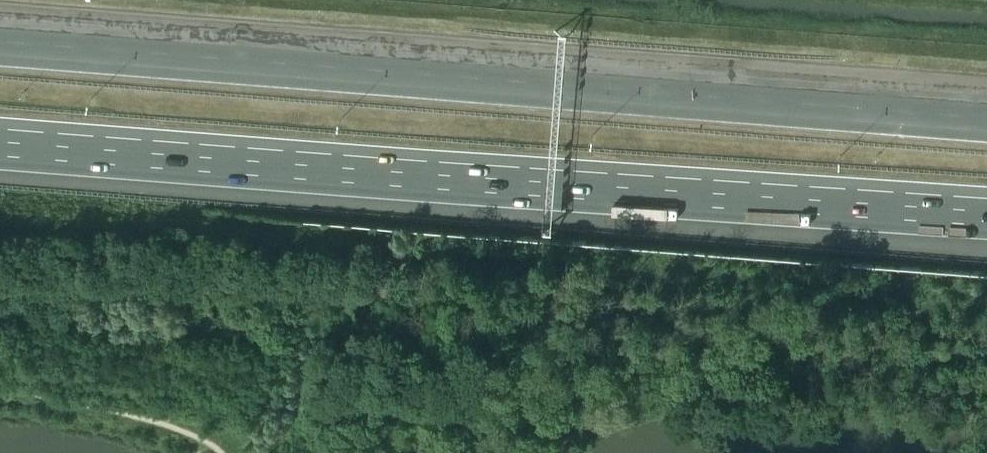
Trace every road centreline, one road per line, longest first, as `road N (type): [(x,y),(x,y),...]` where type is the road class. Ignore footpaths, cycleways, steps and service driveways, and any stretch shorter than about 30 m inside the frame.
road 1 (motorway): [(986,119),(0,43)]
road 2 (motorway): [(0,142),(986,213)]

